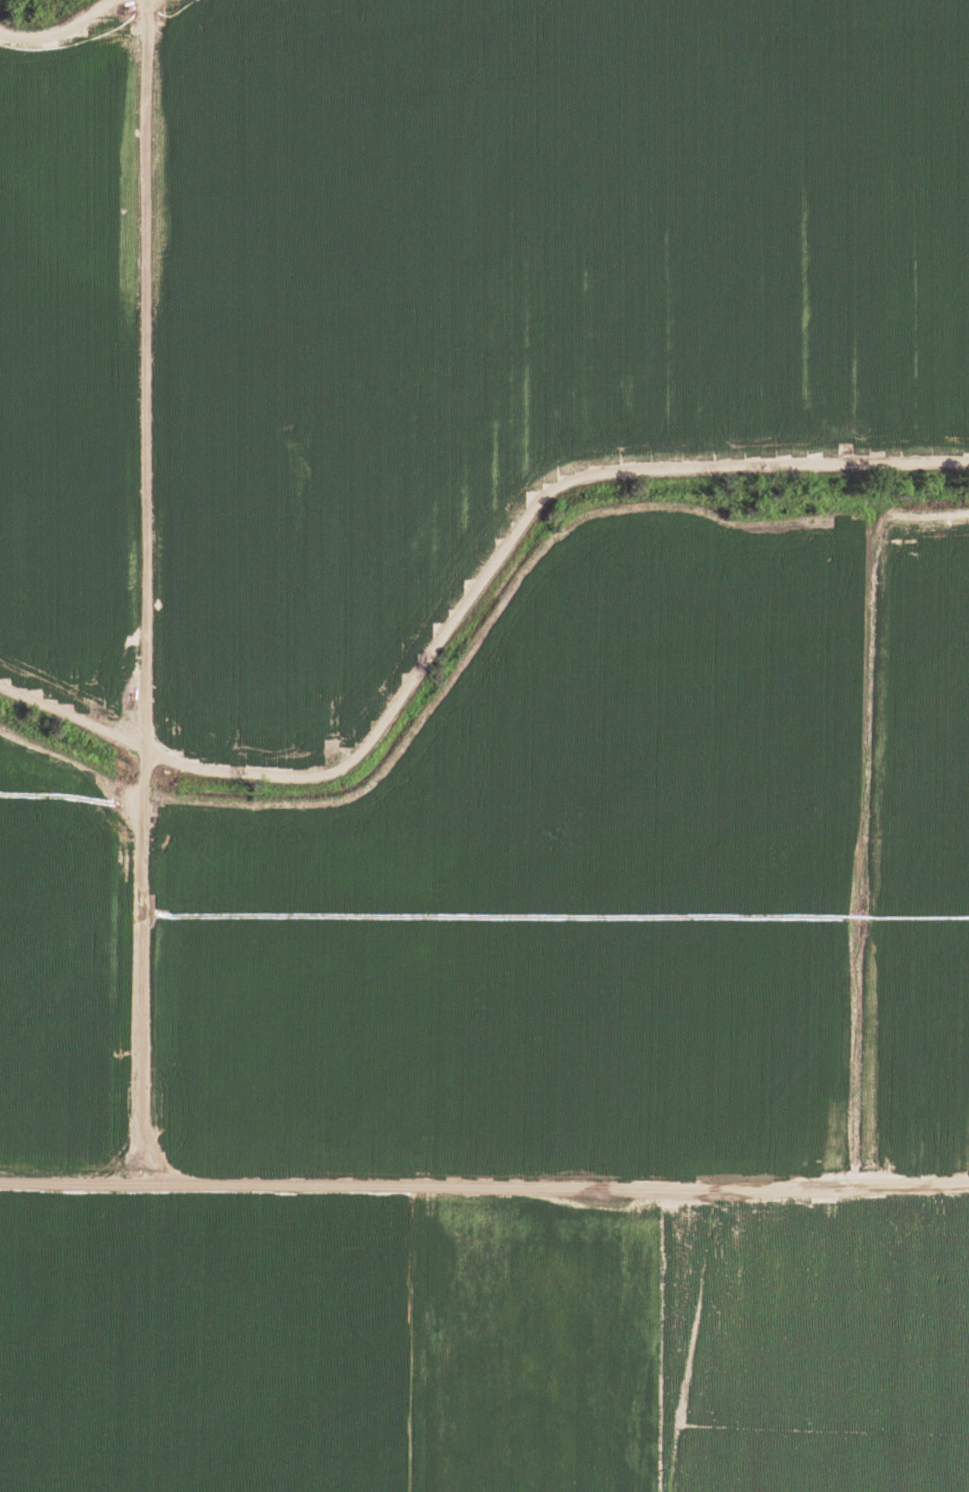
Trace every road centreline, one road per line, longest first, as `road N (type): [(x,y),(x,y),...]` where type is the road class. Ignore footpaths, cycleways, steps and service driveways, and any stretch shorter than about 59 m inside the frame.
road 1 (track): [(134,1491),(153,0)]
road 2 (track): [(968,1188),(0,1183)]

